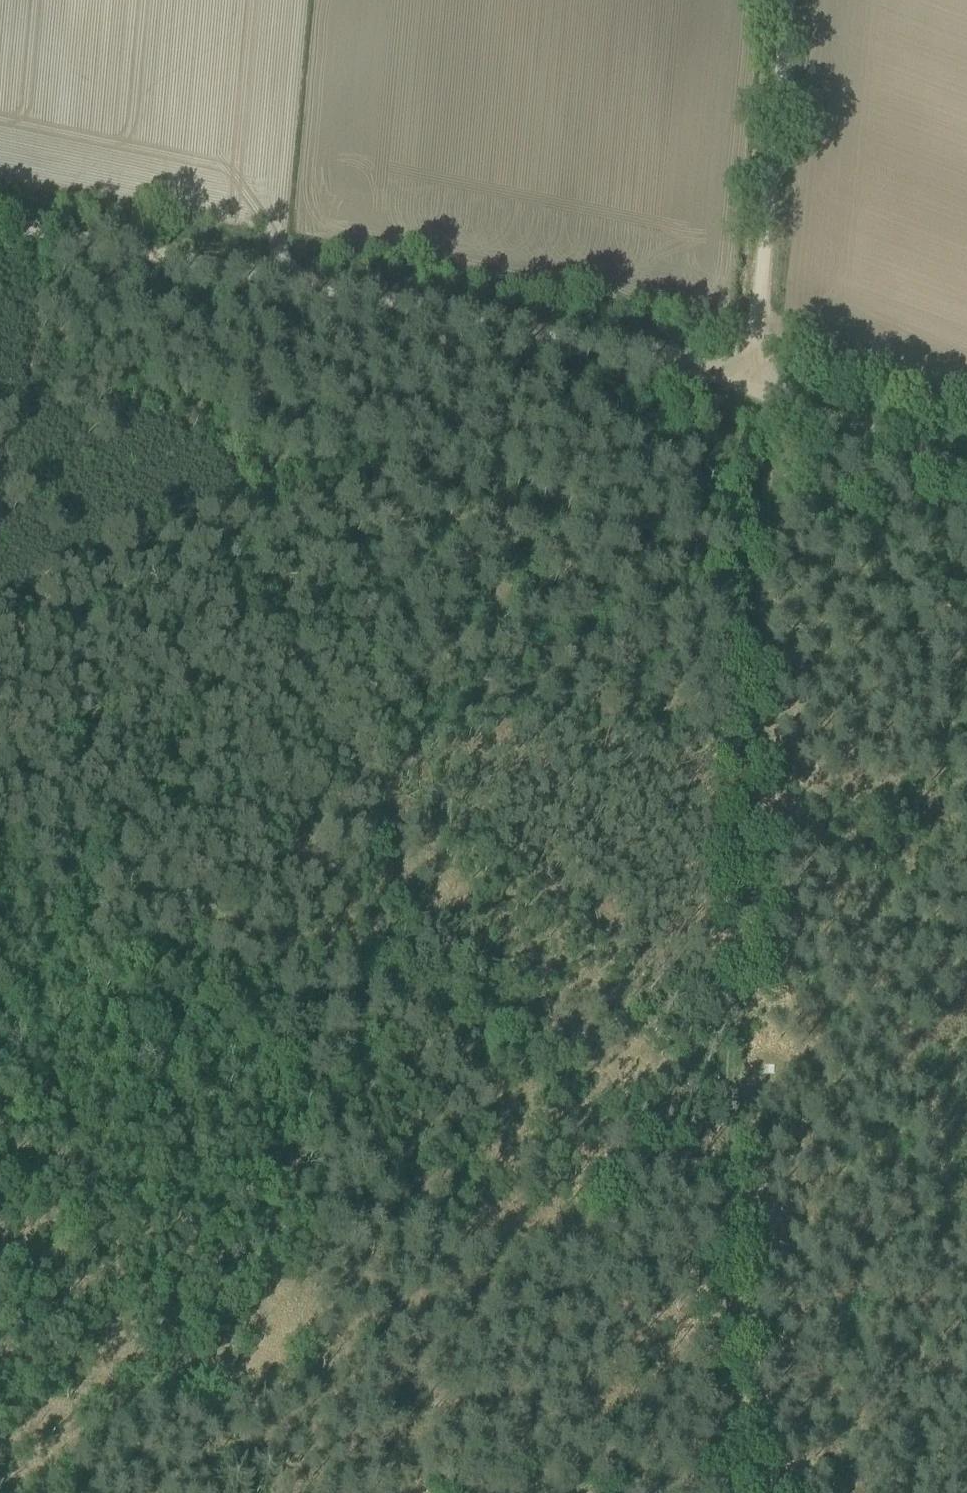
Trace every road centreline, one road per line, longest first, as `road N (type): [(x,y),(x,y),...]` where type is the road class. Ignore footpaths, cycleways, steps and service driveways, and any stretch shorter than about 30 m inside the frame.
road 1 (track): [(966,472),(748,379),(579,350),(0,221)]
road 2 (unclassified): [(748,379),(784,0)]

